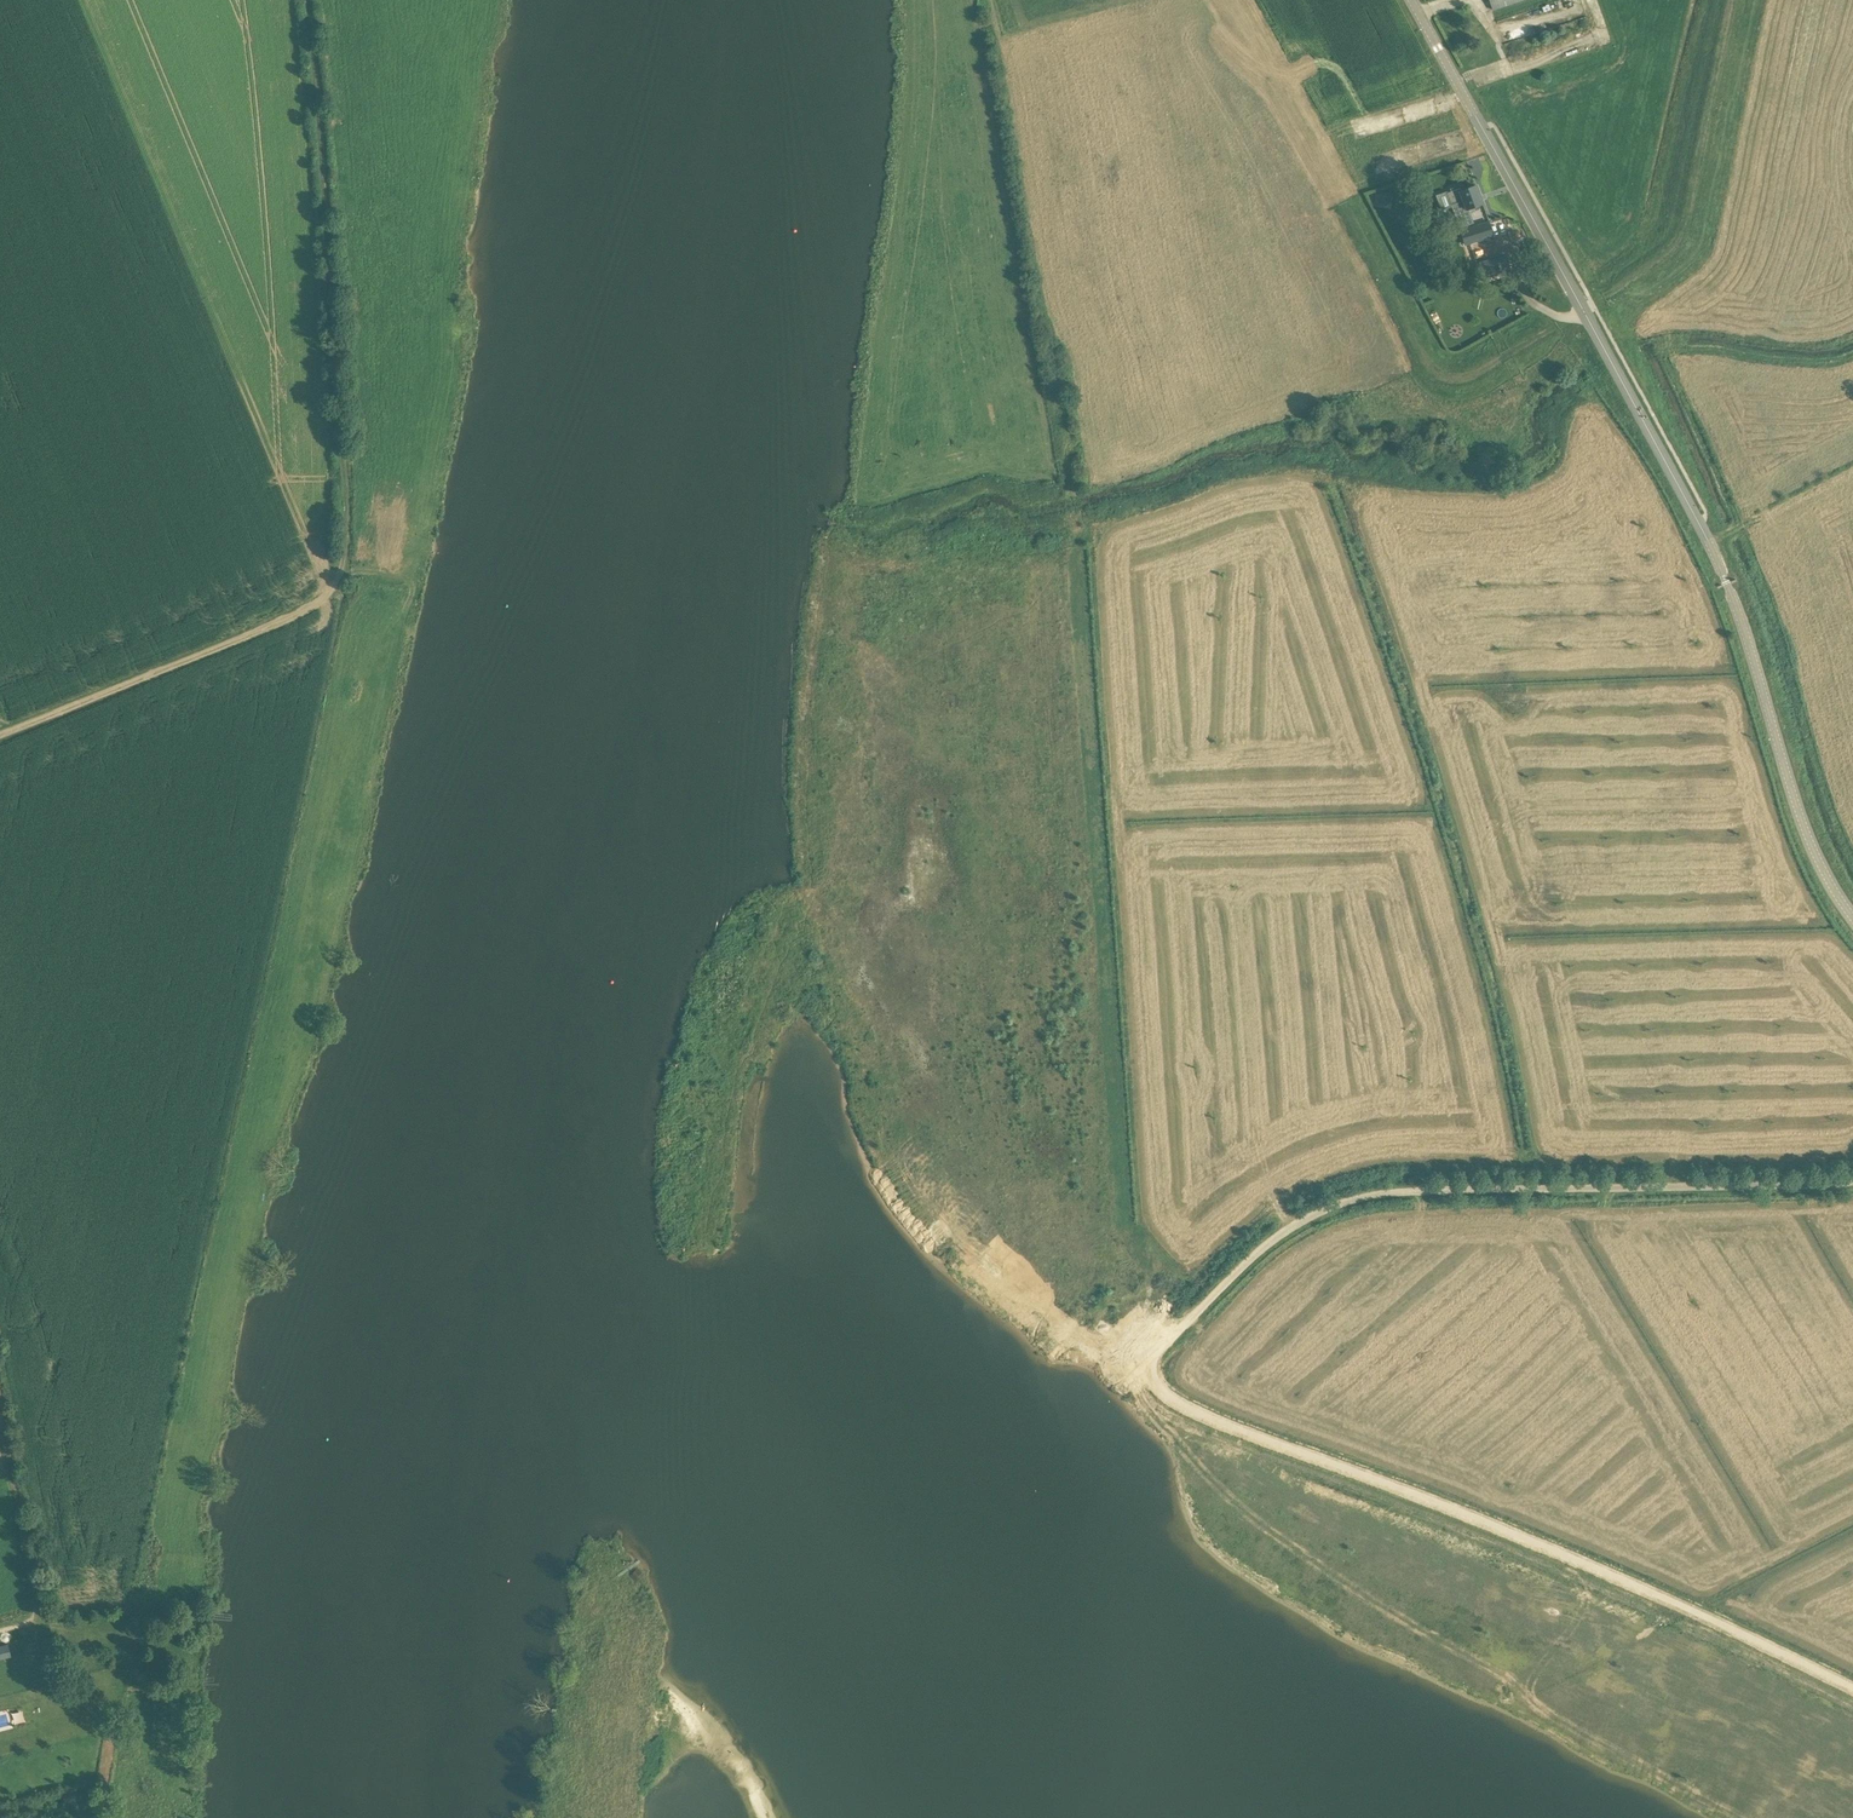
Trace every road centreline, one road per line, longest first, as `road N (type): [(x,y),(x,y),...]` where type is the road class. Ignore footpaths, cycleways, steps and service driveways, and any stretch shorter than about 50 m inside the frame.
road 1 (track): [(1852,1690),(1563,1555),(1209,1423),(1181,1409),(1139,1368),(1267,1241),(1361,1196),(1852,1181)]
road 2 (tertiary): [(1852,913),(1804,824),(1750,630),(1722,564),(1412,0)]
road 3 (track): [(0,735),(280,624),(326,597),(338,576),(347,523),(342,407),(307,0)]
road 4 (track): [(1583,310),(1680,238),(1732,0)]

